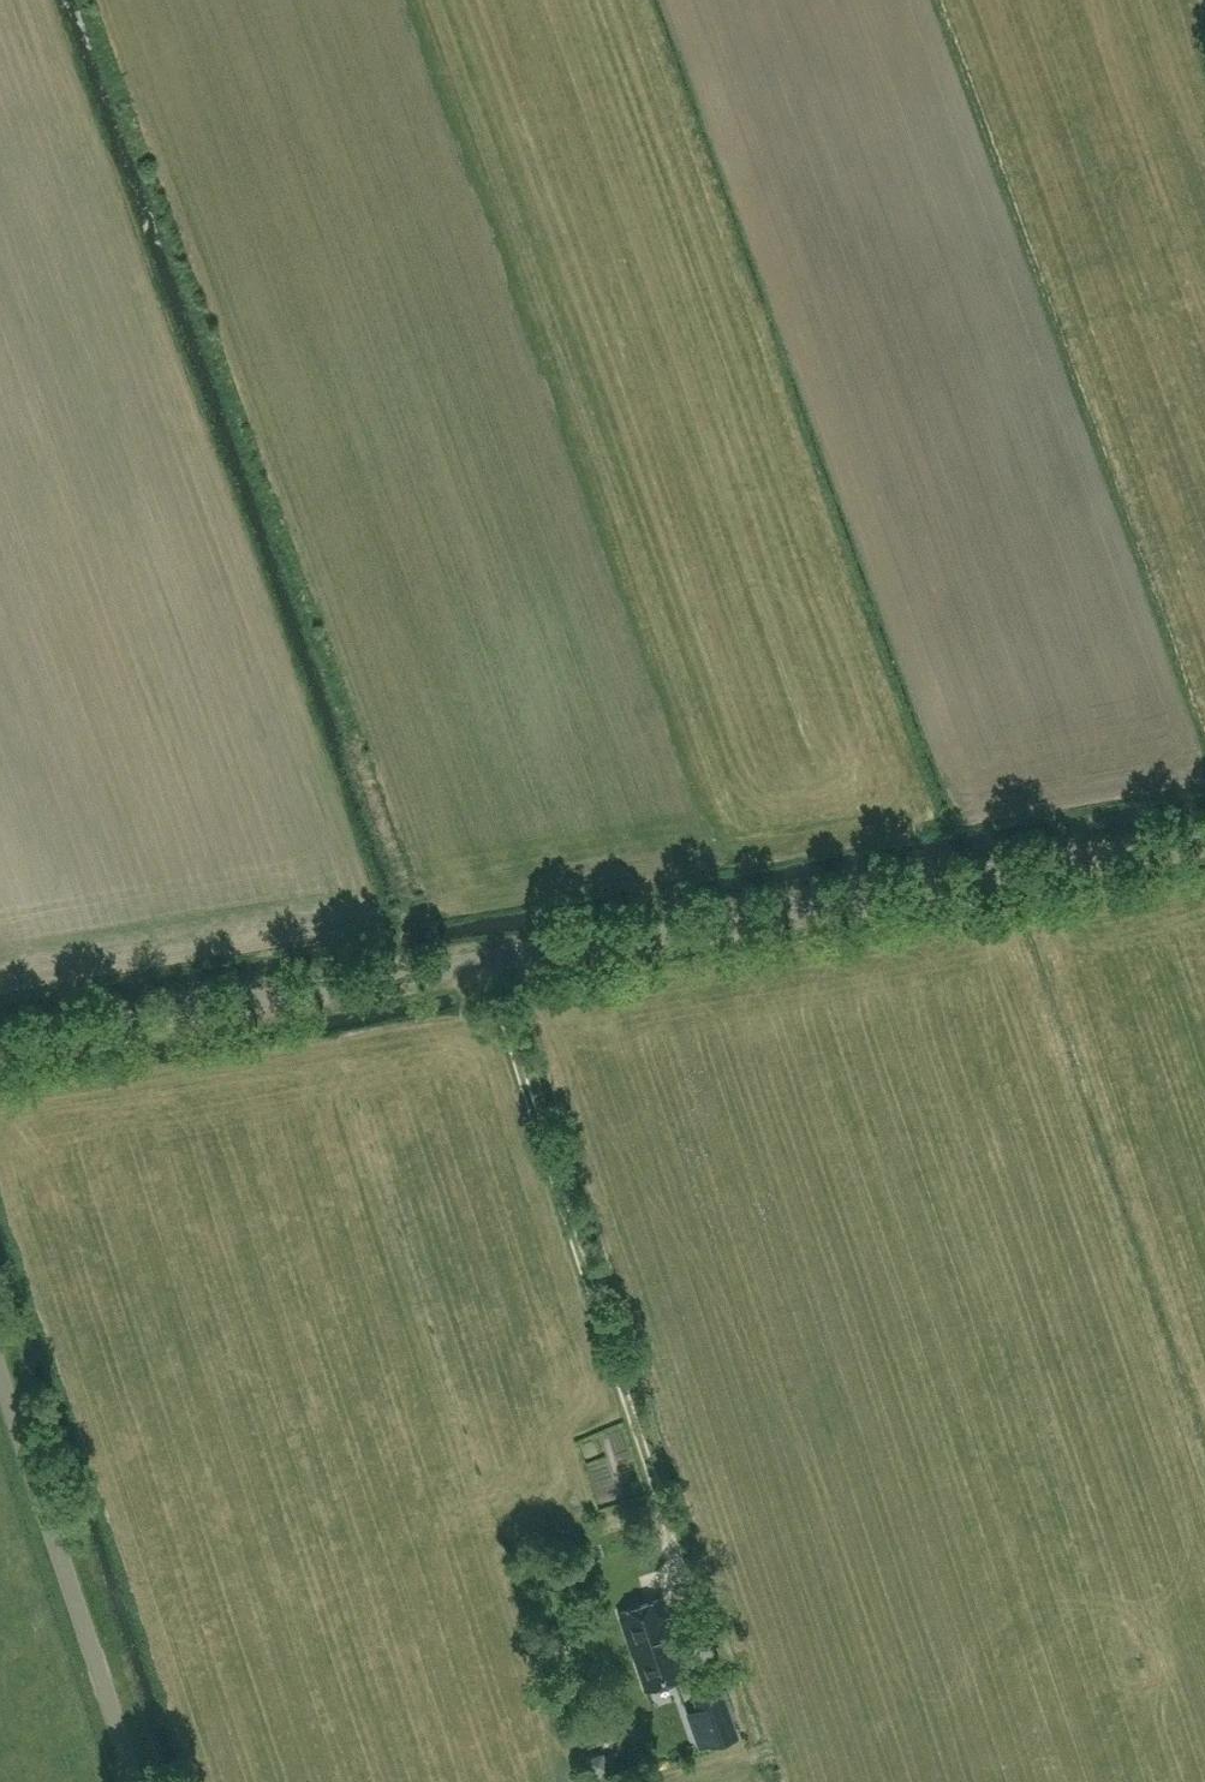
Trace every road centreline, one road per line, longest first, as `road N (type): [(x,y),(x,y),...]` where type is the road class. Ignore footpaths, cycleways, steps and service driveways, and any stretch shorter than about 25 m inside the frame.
road 1 (unclassified): [(0,1046),(1204,846)]
road 2 (unclassified): [(141,1781),(0,1373)]

